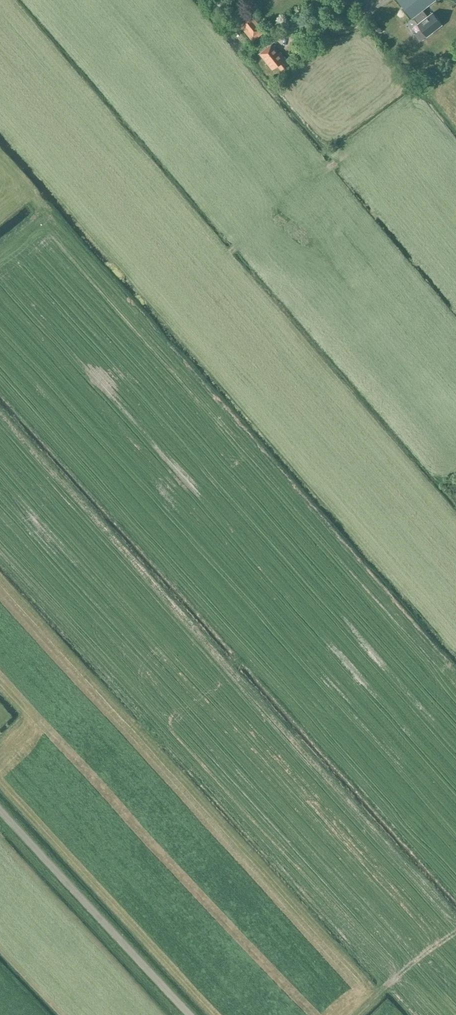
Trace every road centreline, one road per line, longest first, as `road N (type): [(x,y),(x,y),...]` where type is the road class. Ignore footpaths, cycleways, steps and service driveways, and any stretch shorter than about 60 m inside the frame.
road 1 (unclassified): [(184,1014),(0,817)]
road 2 (track): [(387,0),(352,28),(329,28),(315,13),(281,37)]

